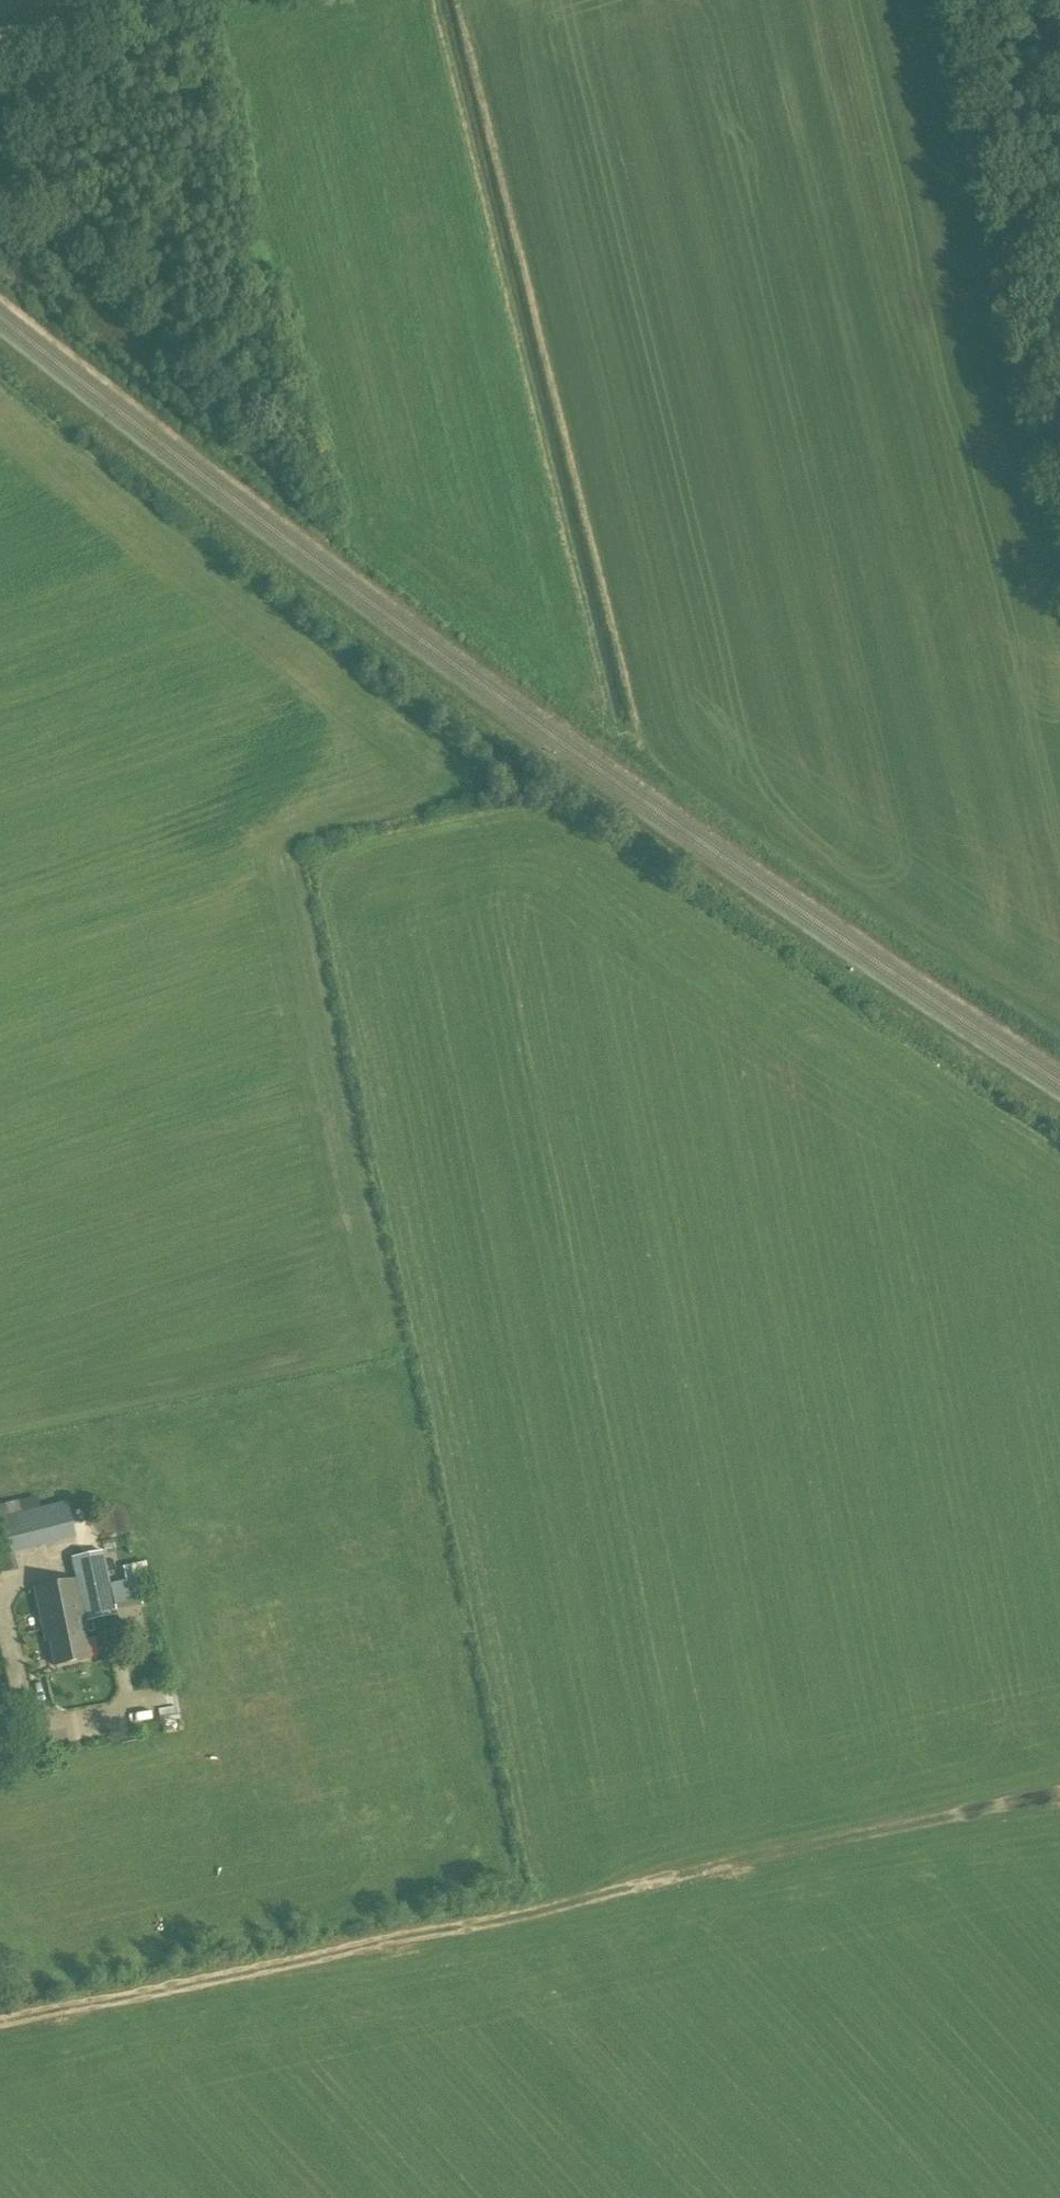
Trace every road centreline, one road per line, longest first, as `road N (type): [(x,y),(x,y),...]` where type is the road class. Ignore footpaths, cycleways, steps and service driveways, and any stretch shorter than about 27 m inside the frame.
road 1 (unclassified): [(0,61),(181,0)]
road 2 (unclassified): [(0,1742),(123,1714)]

